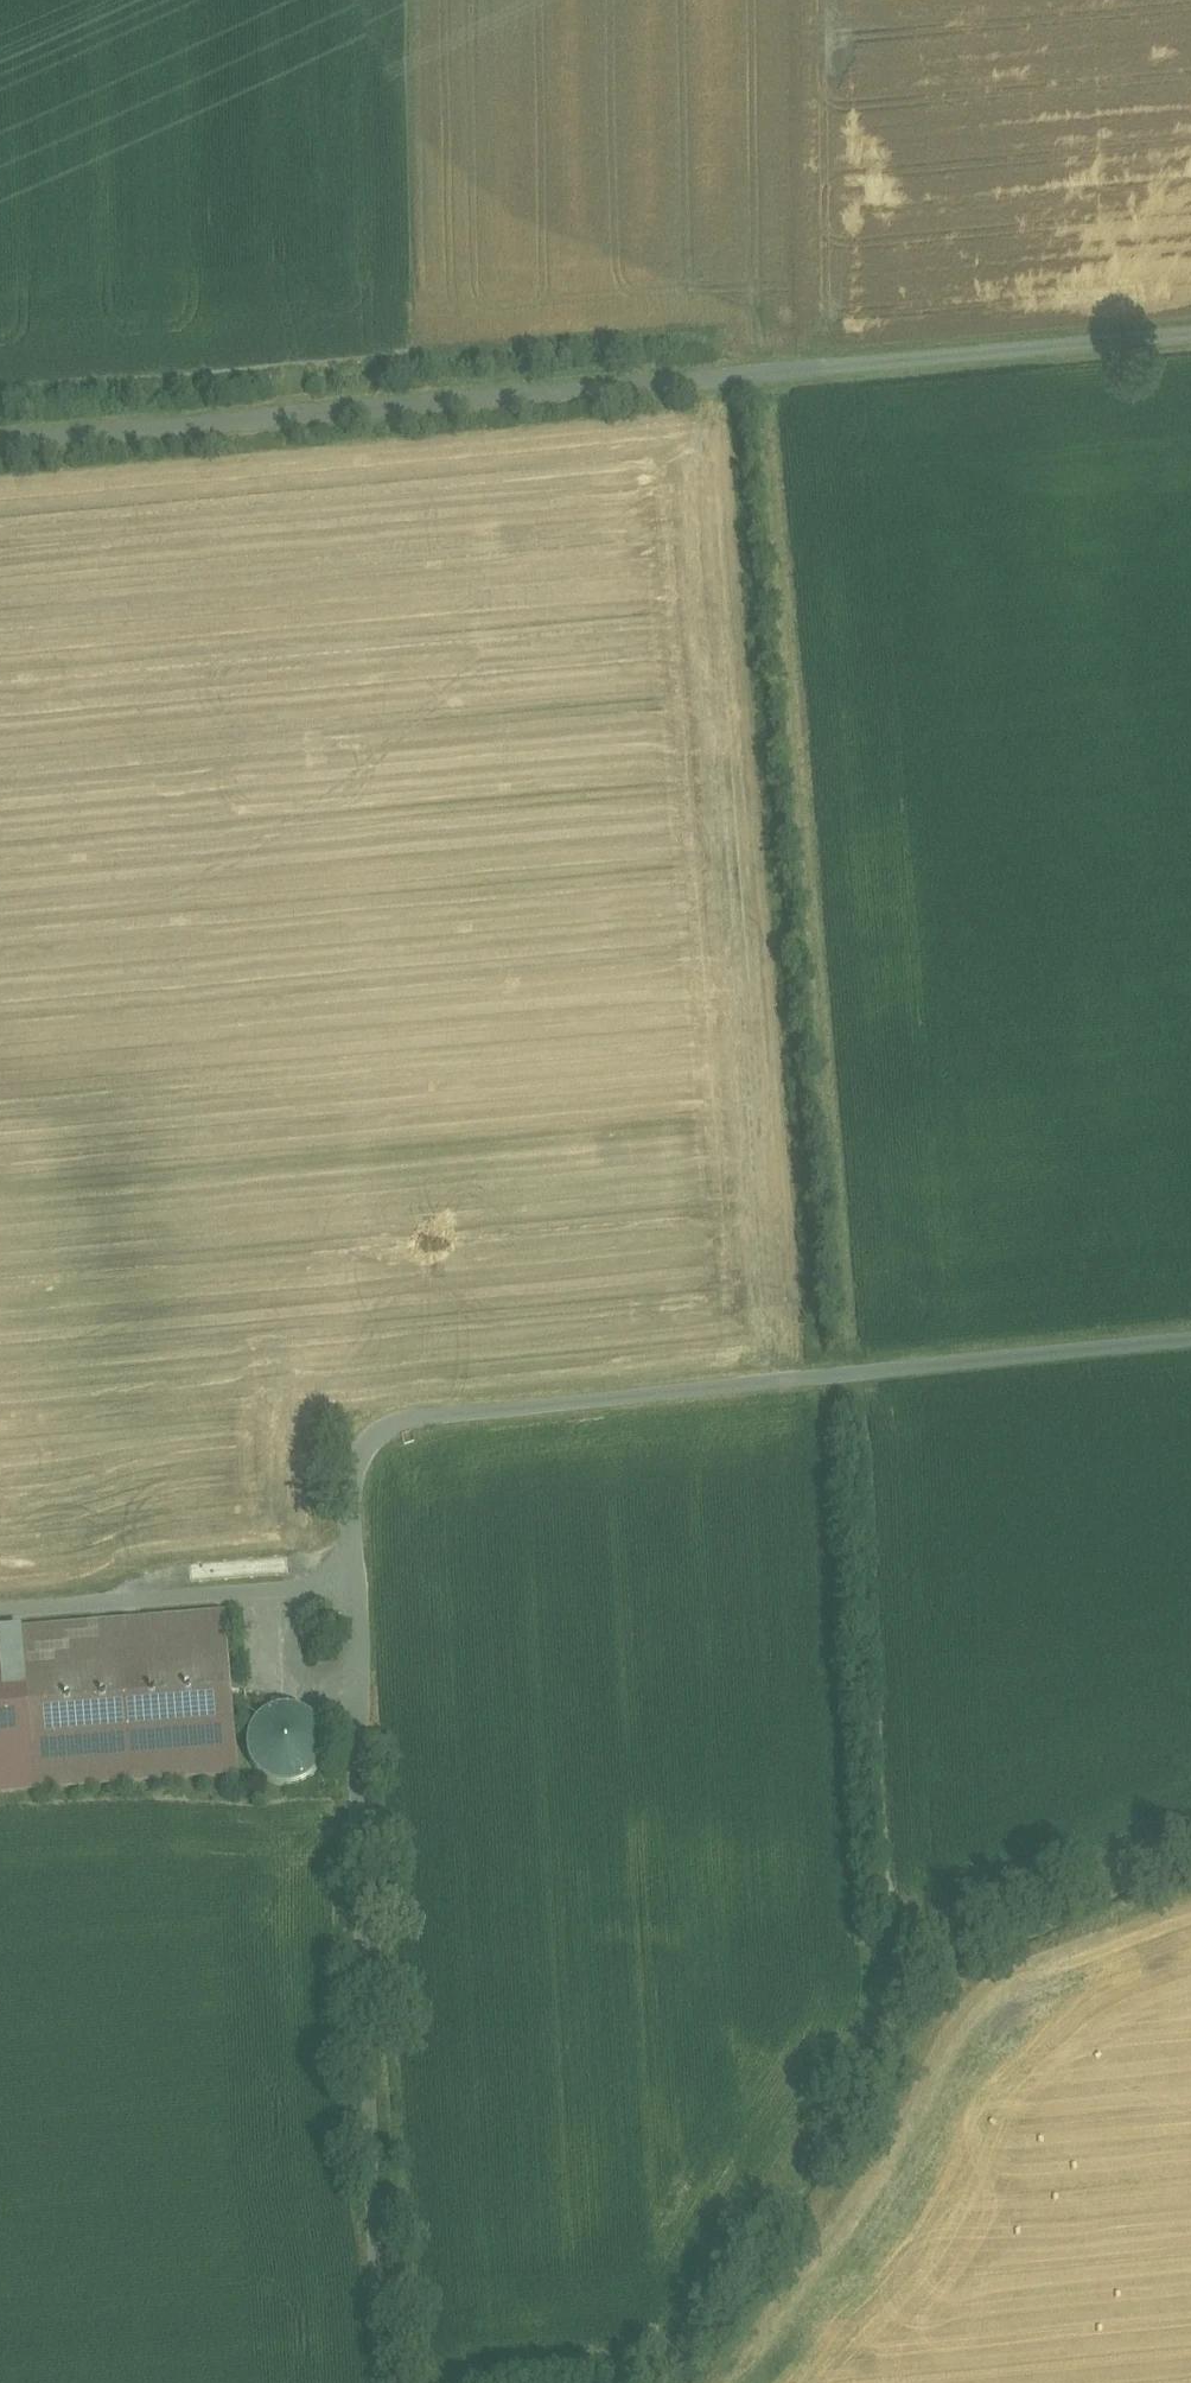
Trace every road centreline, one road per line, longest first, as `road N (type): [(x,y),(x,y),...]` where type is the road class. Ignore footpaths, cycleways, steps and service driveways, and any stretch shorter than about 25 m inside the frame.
road 1 (unclassified): [(1190,337),(0,443)]
road 2 (unclassified): [(1190,1343),(398,1424),(368,1440),(356,1474),(357,1586)]
road 3 (unclassified): [(357,1586),(389,2382)]
road 4 (unclassified): [(357,1586),(0,1617)]

